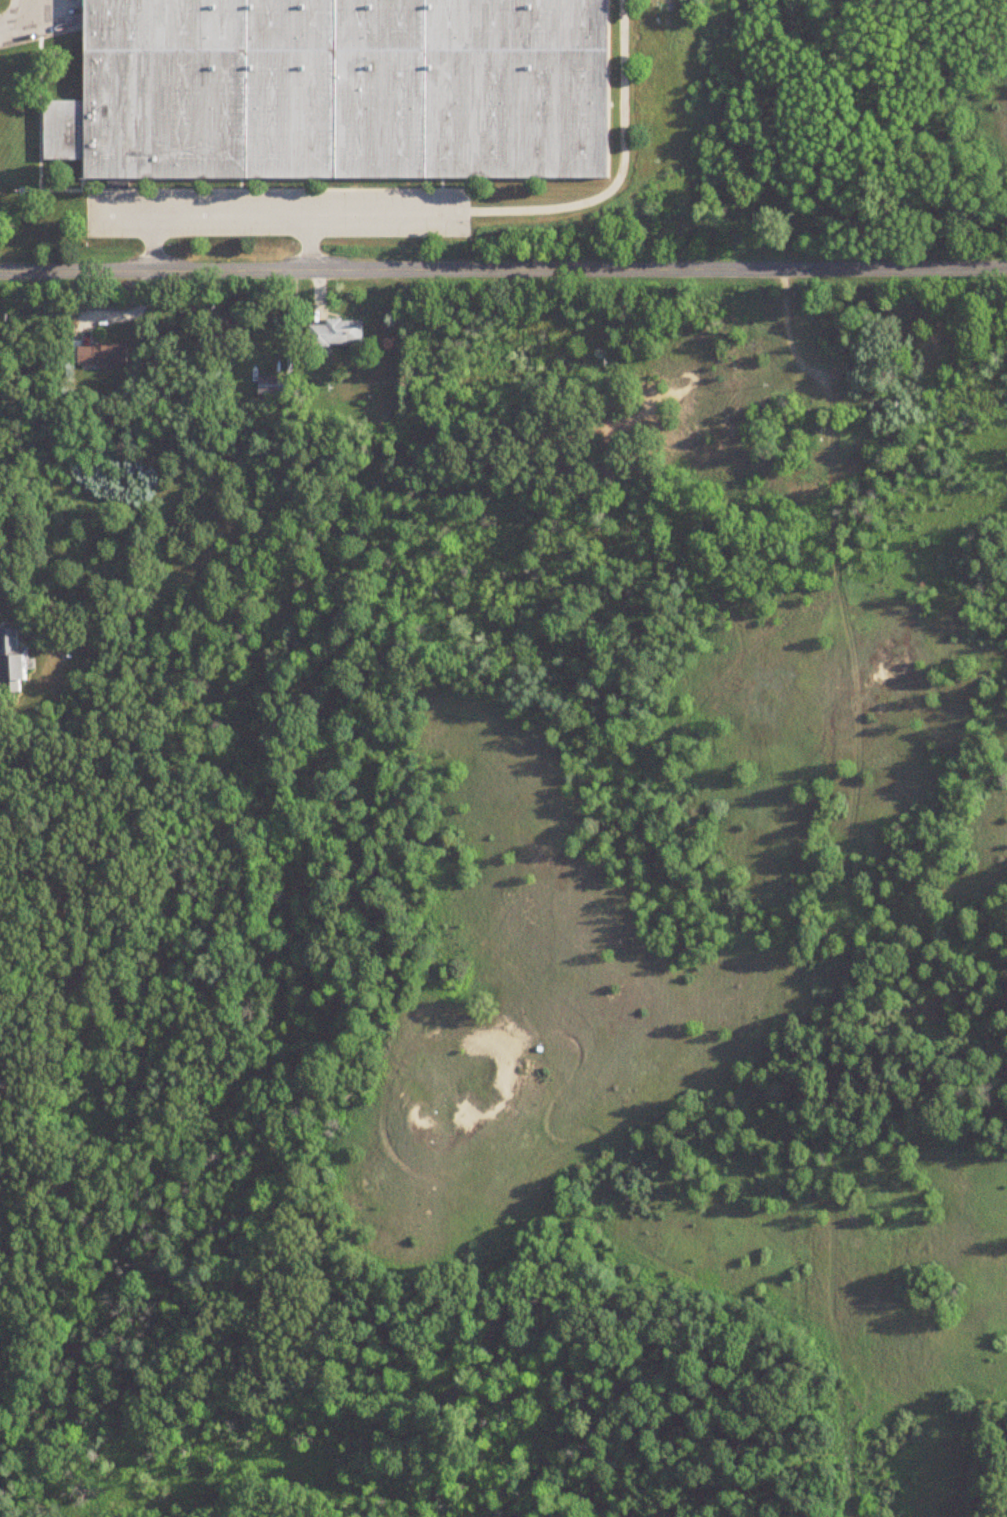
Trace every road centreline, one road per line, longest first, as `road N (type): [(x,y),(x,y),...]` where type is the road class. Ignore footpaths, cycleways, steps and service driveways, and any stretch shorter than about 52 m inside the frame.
road 1 (residential): [(0,272),(1006,269)]

